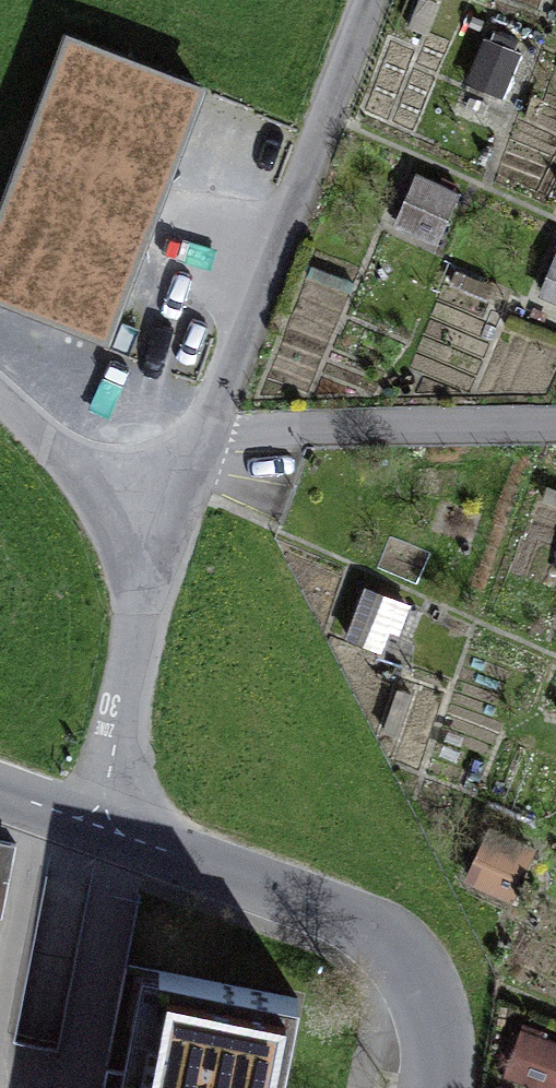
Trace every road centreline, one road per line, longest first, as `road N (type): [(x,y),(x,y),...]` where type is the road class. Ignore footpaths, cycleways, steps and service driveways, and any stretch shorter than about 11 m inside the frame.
road 1 (residential): [(434,1087),(437,1014),(412,960),(353,915),(87,823)]
road 2 (track): [(367,0),(202,424)]
road 3 (unclassified): [(87,823),(159,508),(202,424)]
road 4 (track): [(555,420),(265,431),(202,424)]
road 5 (track): [(159,508),(99,478),(0,394)]

